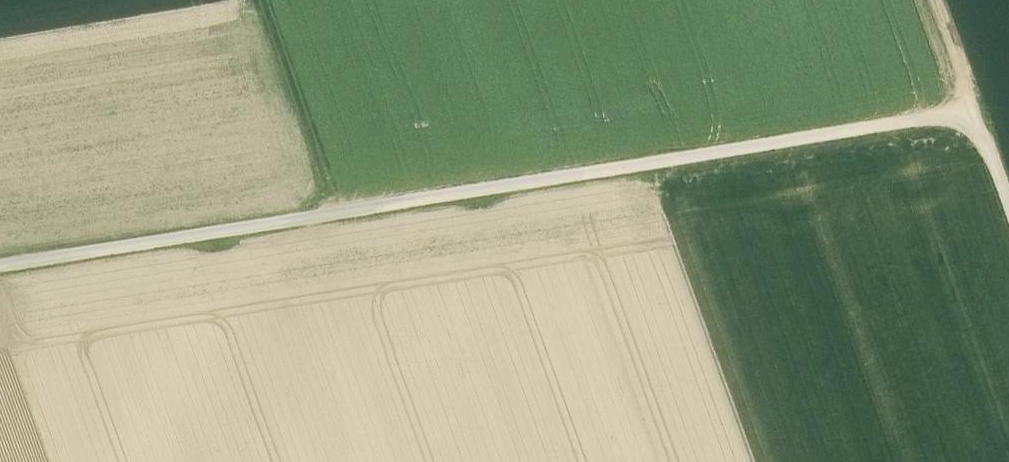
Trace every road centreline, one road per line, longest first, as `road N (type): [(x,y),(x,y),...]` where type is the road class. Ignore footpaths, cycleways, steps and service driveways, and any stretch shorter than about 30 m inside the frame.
road 1 (track): [(0,266),(975,112),(1008,207)]
road 2 (track): [(344,211),(268,0)]

